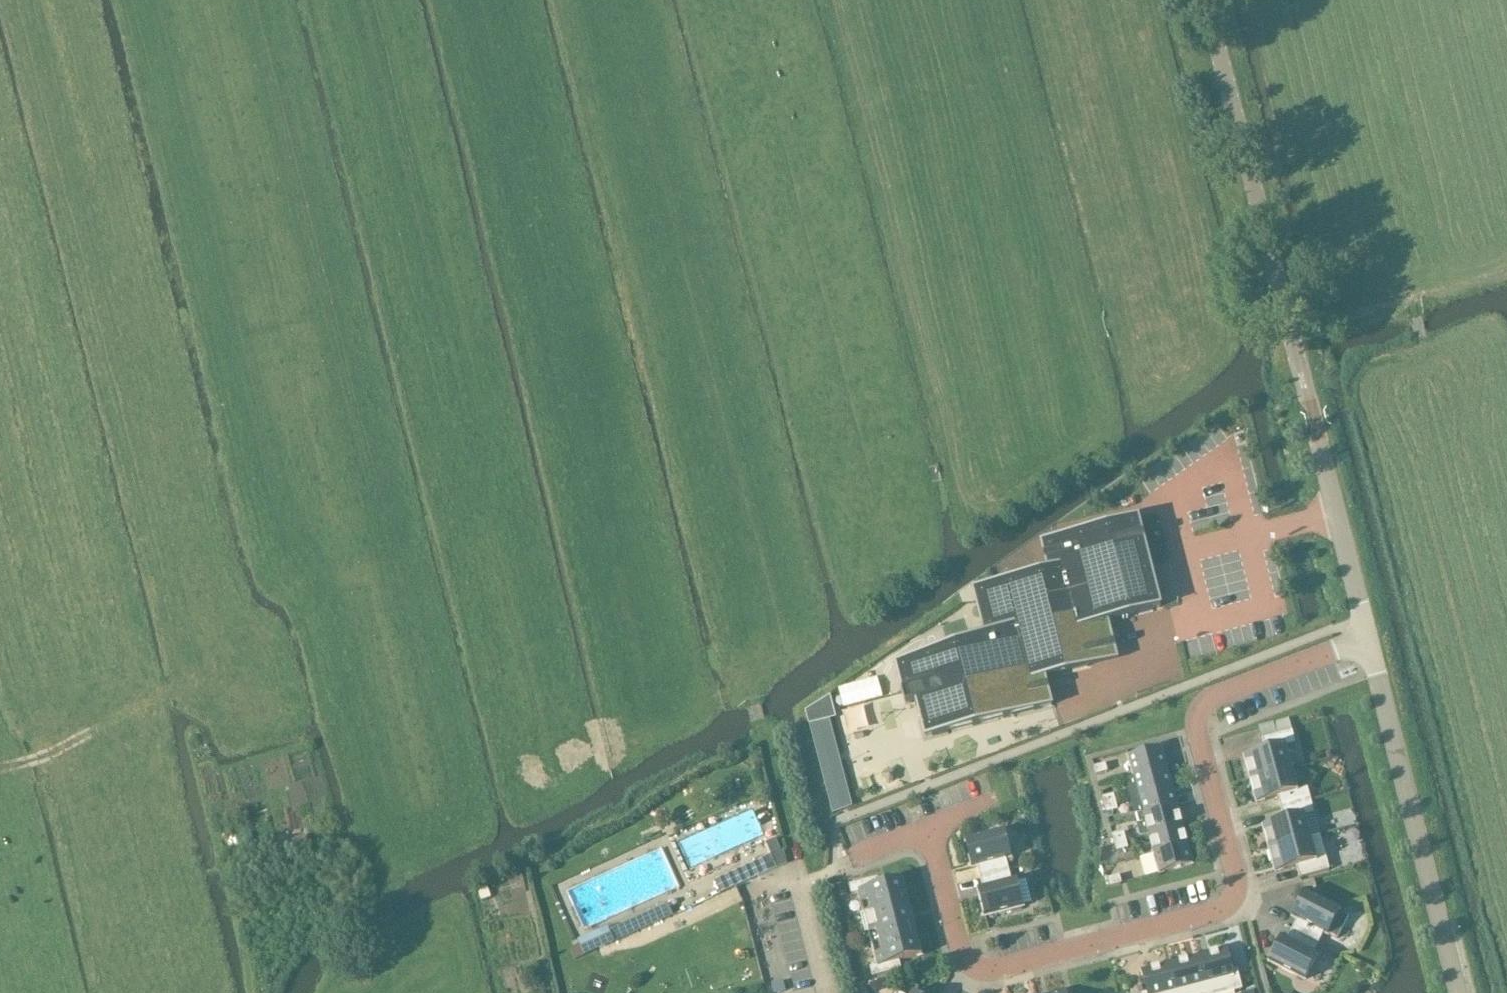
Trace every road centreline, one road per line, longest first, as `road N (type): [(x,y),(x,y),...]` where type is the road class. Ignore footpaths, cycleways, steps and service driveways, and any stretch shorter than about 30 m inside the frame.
road 1 (residential): [(1364,643),(1201,711),(1196,740),(1236,882),(1236,898),(1219,916),(982,975),(958,950),(926,833)]
road 2 (unclassified): [(1364,643),(1205,0)]
road 3 (unclassified): [(1457,992),(1364,643)]
road 4 (track): [(800,884),(747,667)]

